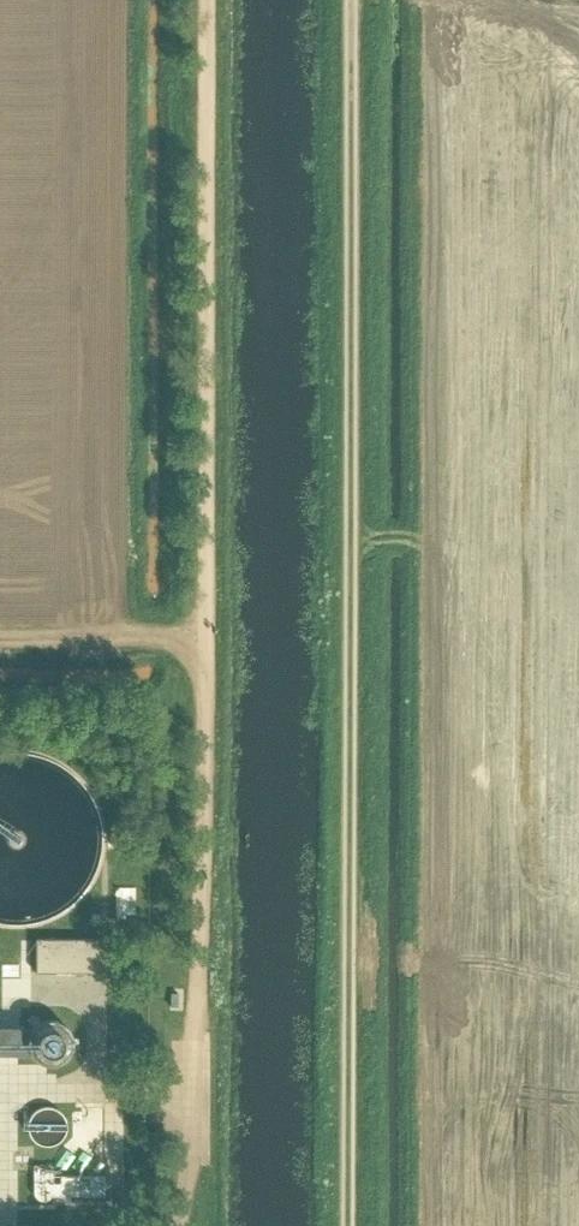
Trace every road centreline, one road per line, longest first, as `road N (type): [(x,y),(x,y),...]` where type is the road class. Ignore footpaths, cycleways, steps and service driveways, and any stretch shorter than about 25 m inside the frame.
road 1 (unclassified): [(349,1225),(353,0)]
road 2 (track): [(198,970),(206,0)]

